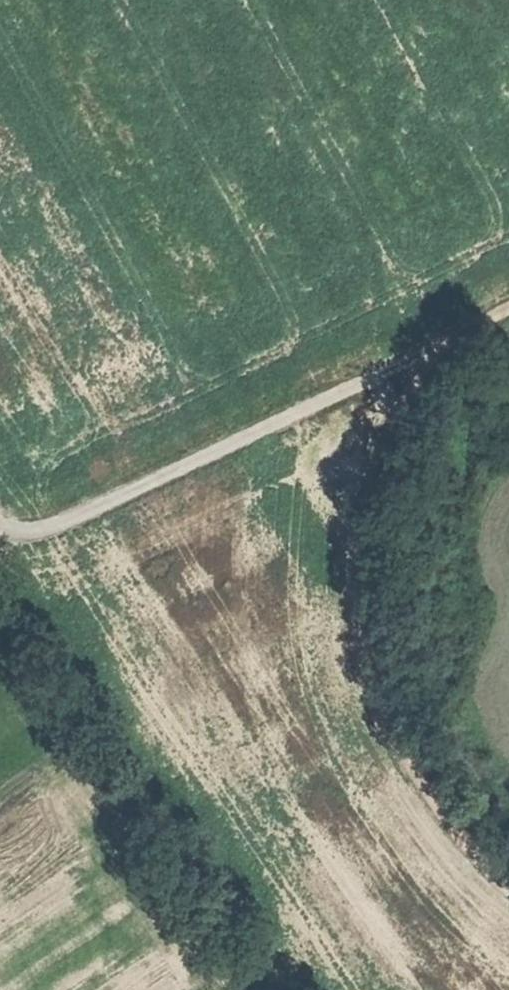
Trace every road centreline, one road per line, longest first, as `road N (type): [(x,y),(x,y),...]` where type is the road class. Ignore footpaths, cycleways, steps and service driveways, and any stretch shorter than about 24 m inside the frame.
road 1 (track): [(508,310),(406,374),(361,497),(350,561),(379,708),(444,820),(508,886)]
road 2 (track): [(406,374),(357,384),(21,536),(0,529)]

